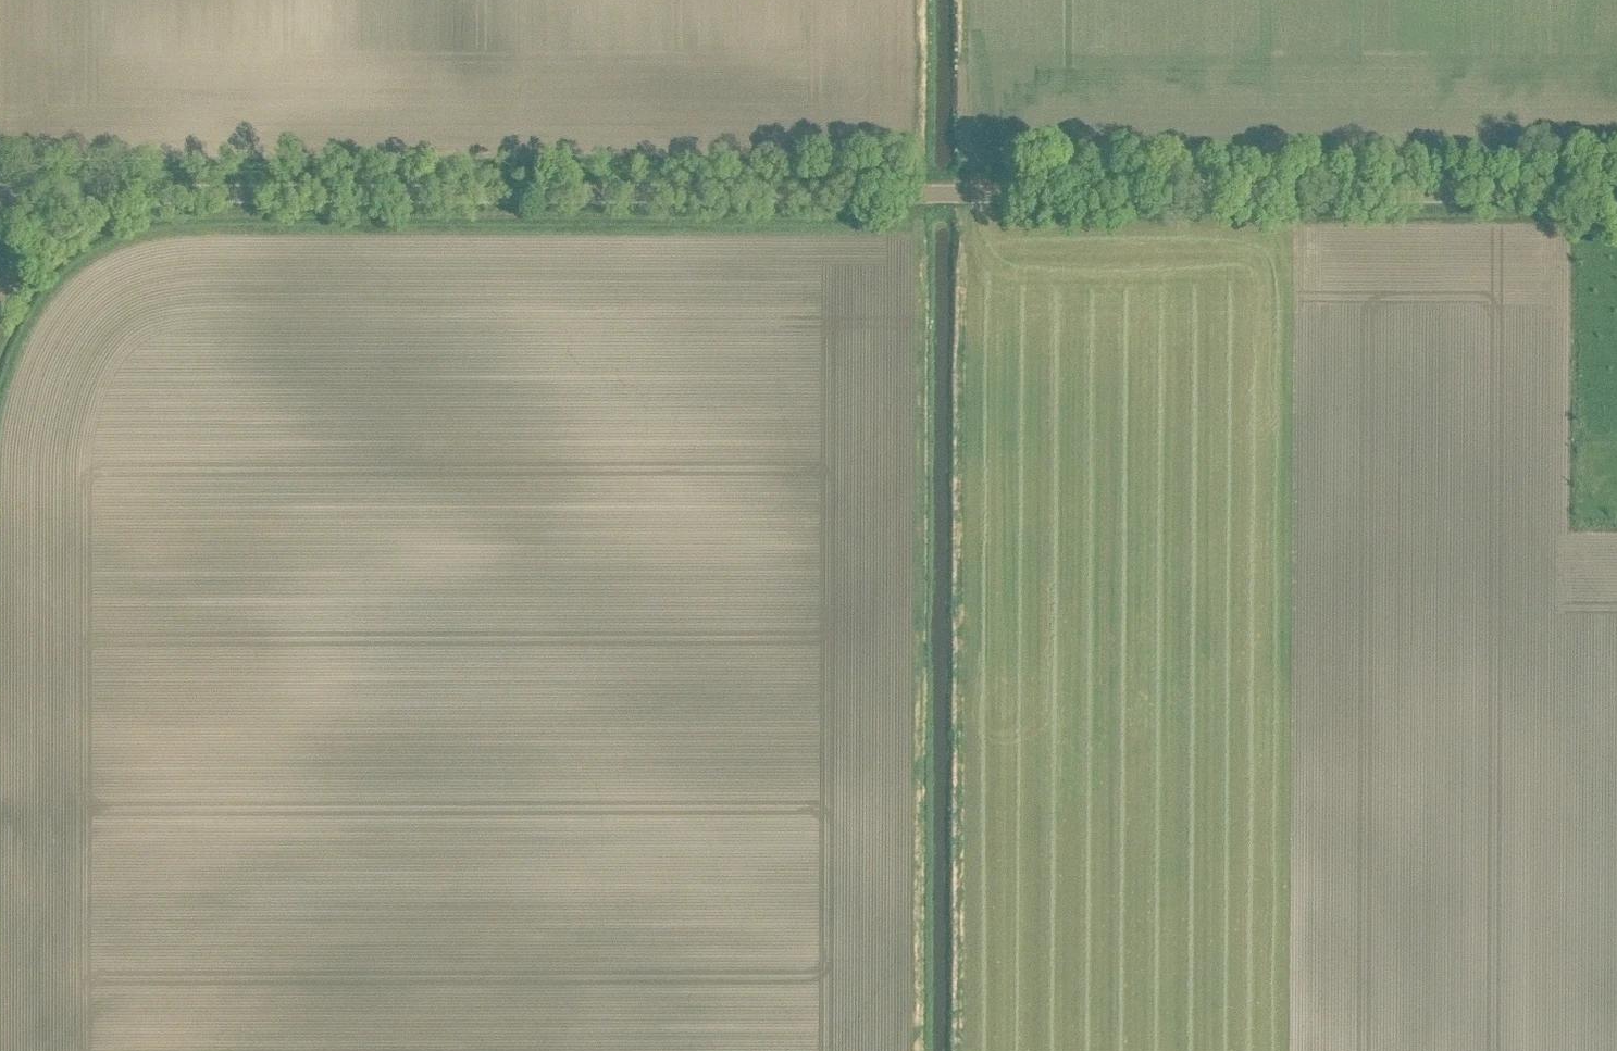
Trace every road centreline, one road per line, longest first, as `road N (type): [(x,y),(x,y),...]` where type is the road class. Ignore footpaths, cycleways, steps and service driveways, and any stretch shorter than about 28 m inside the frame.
road 1 (unclassified): [(1616,208),(1493,195),(144,197)]
road 2 (unclassified): [(144,197),(81,220),(48,242),(0,305)]
road 3 (unclassified): [(144,197),(0,195)]

